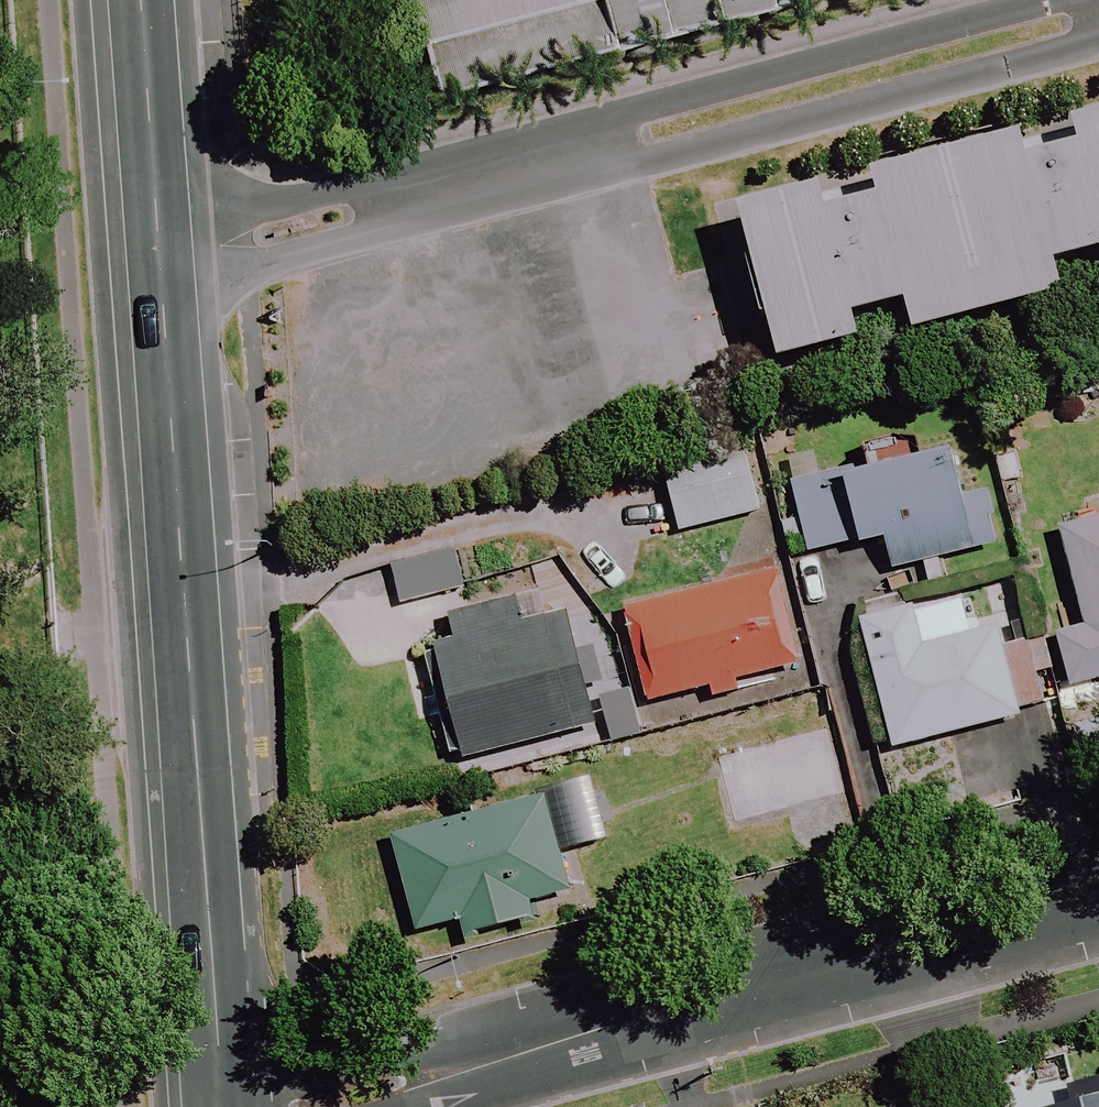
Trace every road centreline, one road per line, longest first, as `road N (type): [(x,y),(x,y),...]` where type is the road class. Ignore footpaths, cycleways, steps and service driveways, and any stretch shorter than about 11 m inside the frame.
road 1 (residential): [(159,259),(1098,18)]
road 2 (secondary): [(159,259),(223,1106)]
road 3 (residential): [(289,1106),(1098,897)]
road 4 (secondary): [(140,0),(159,259)]

